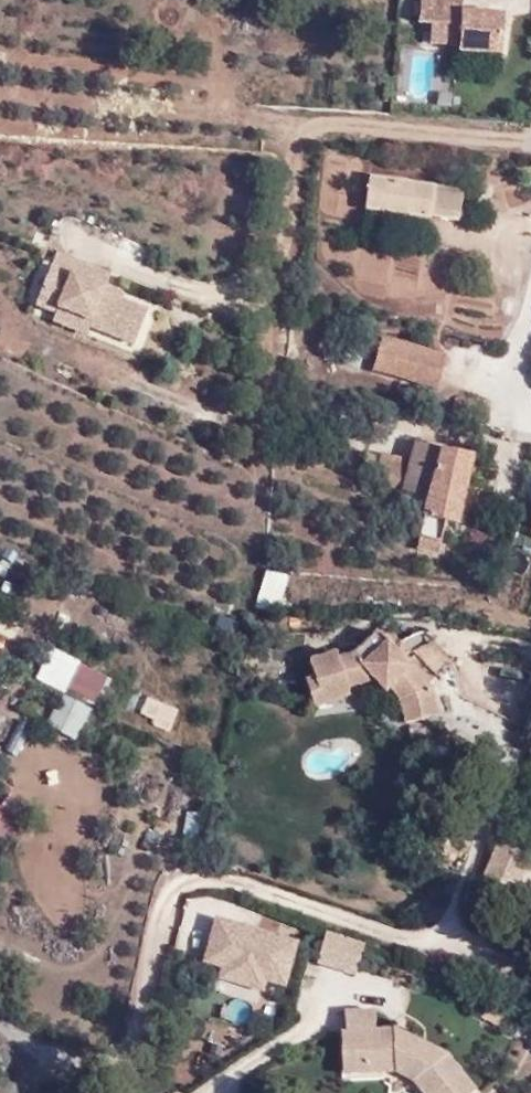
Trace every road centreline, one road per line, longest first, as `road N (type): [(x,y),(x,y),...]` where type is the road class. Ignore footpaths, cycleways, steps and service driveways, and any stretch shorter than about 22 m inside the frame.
road 1 (residential): [(0,1016),(49,1057),(116,1092)]

